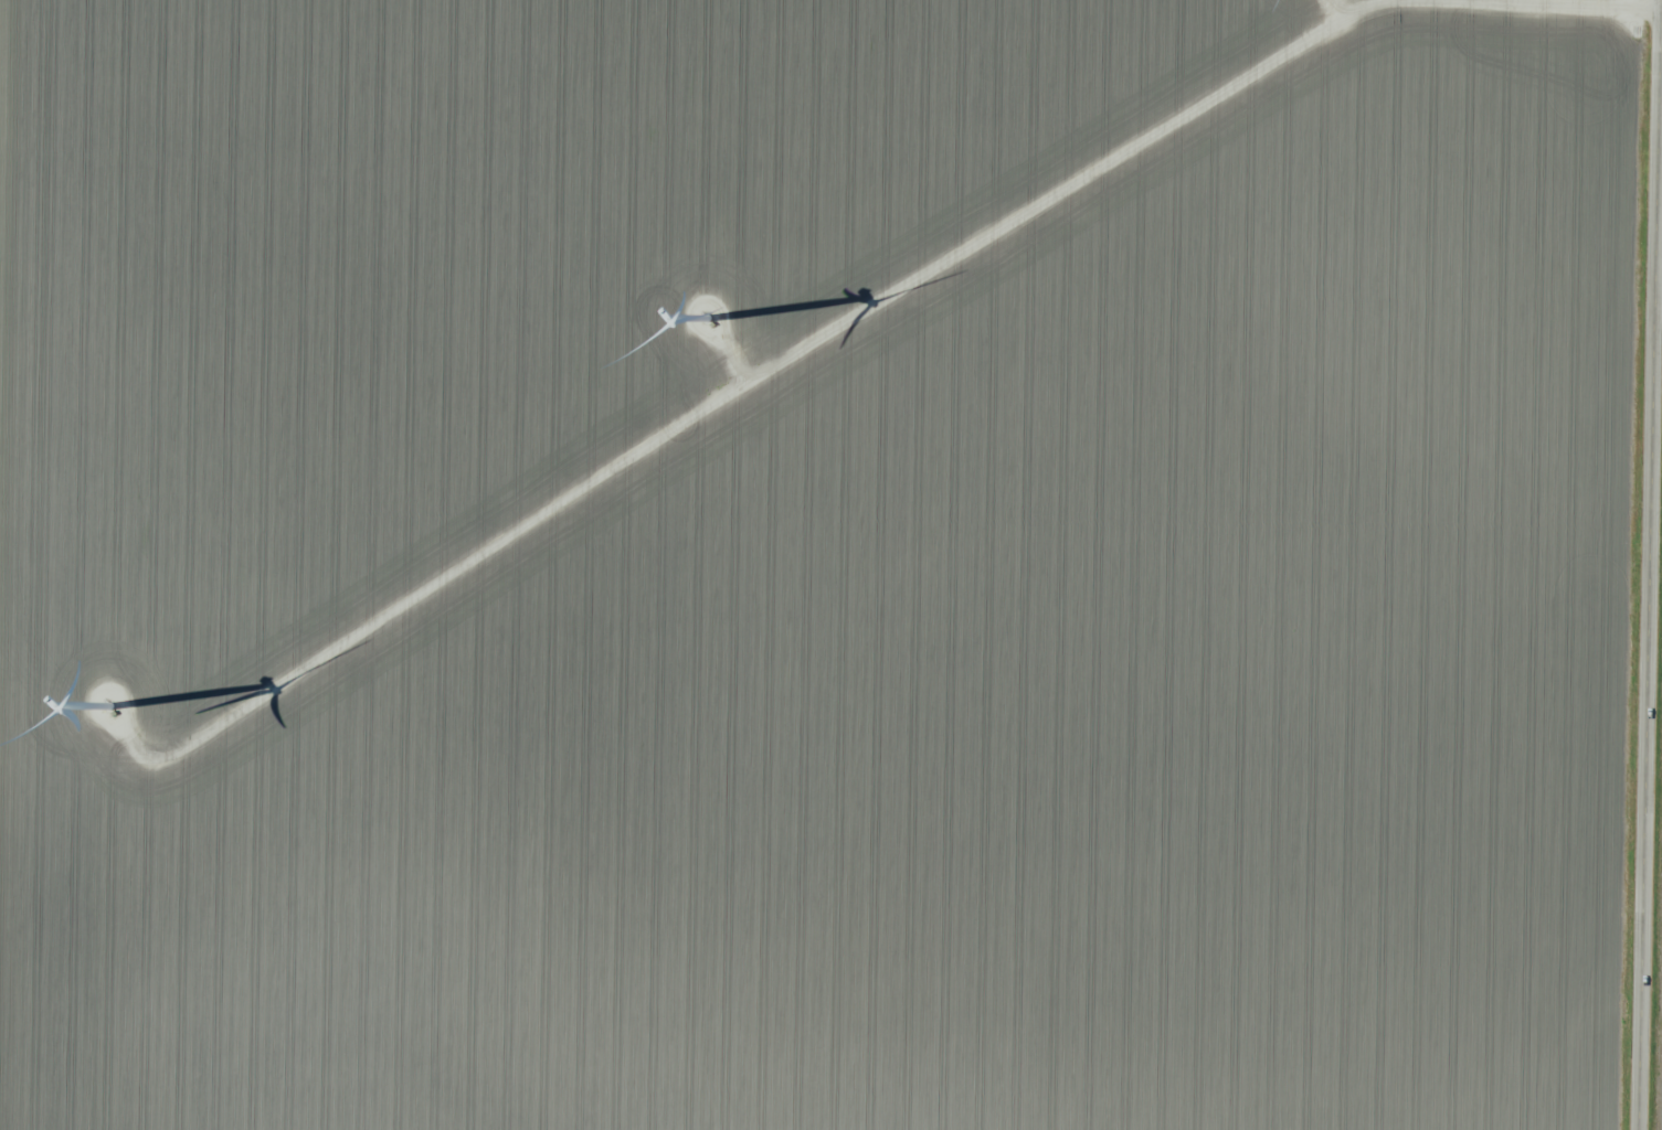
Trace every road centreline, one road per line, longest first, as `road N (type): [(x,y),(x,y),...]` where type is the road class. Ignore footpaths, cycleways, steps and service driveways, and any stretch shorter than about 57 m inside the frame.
road 1 (tertiary): [(1661,85),(1642,1129)]

